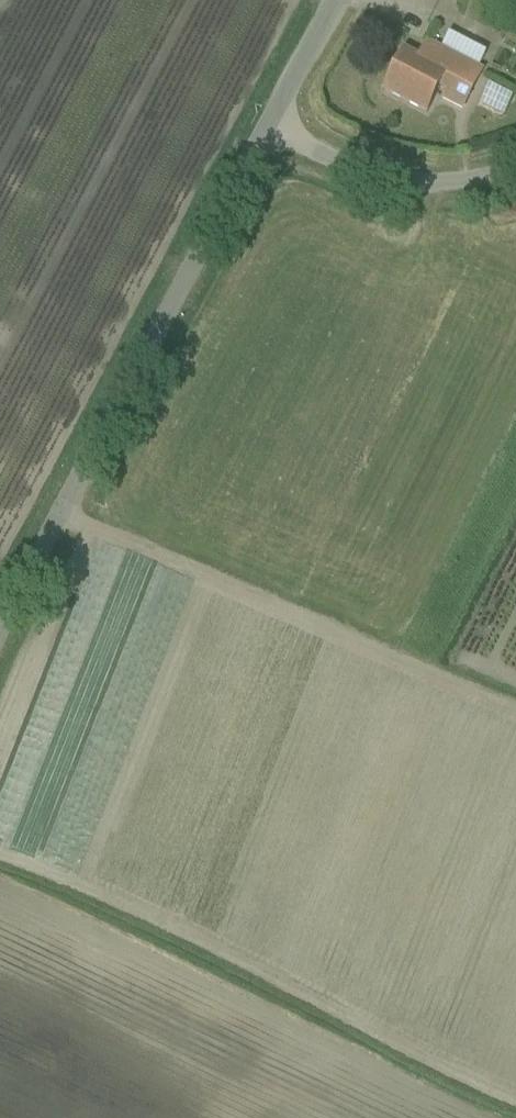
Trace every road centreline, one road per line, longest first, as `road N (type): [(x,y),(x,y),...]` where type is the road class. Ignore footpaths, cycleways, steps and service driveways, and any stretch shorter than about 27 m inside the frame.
road 1 (unclassified): [(0,627),(265,132)]
road 2 (unclassified): [(265,132),(358,173),(475,187),(515,168)]
road 3 (unclassified): [(265,132),(334,0)]

